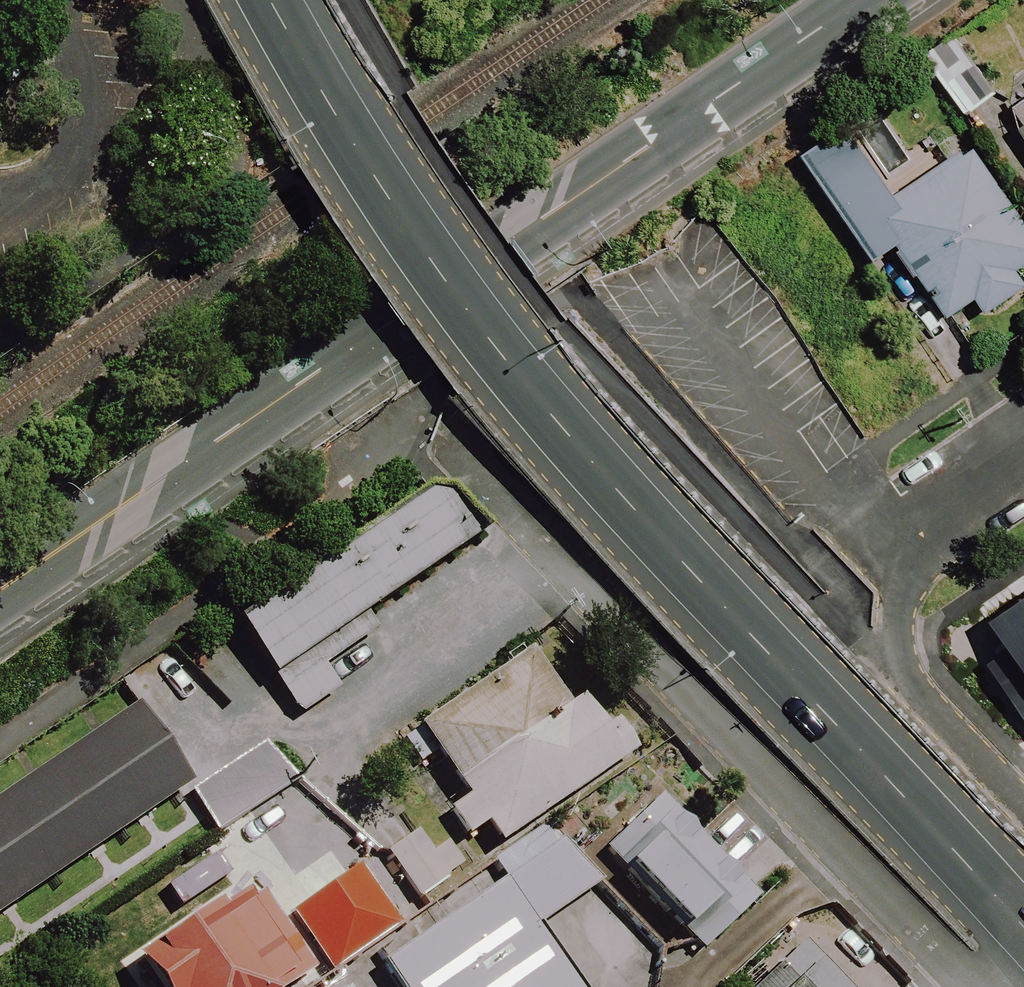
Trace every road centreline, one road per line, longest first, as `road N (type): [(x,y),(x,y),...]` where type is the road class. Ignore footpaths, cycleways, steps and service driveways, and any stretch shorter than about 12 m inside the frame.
road 1 (tertiary): [(1023,930),(581,466),(499,369),(429,277),(261,0)]
road 2 (secondary): [(856,0),(0,589)]
road 3 (residential): [(920,548),(1023,474)]

